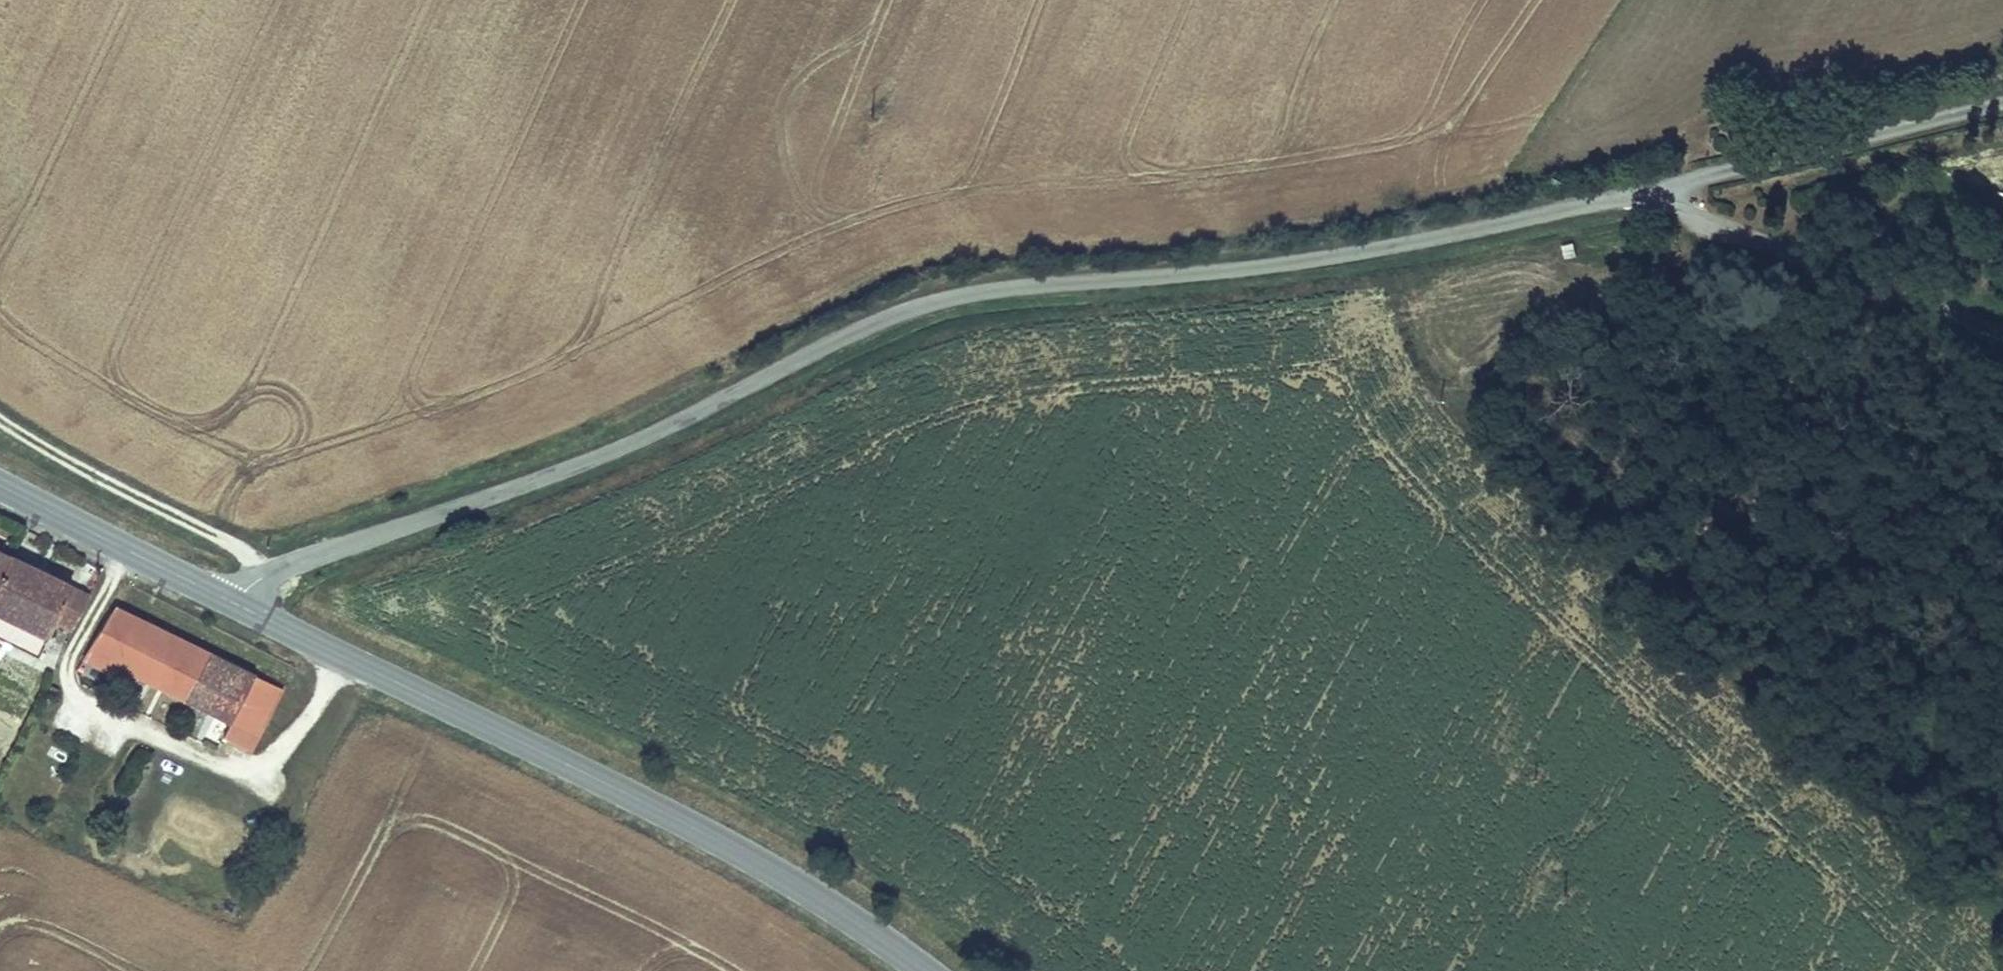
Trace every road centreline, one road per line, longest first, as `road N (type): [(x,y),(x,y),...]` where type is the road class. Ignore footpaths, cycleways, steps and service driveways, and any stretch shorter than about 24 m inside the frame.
road 1 (unclassified): [(236,604),(263,576),(640,441),(853,332),(935,301),(1022,287),(1305,261),(1648,199),(2002,336)]
road 2 (secondary): [(236,604),(717,838),(926,970)]
road 3 (track): [(263,576),(239,548),(0,418)]
road 4 (secondary): [(0,483),(236,604)]

